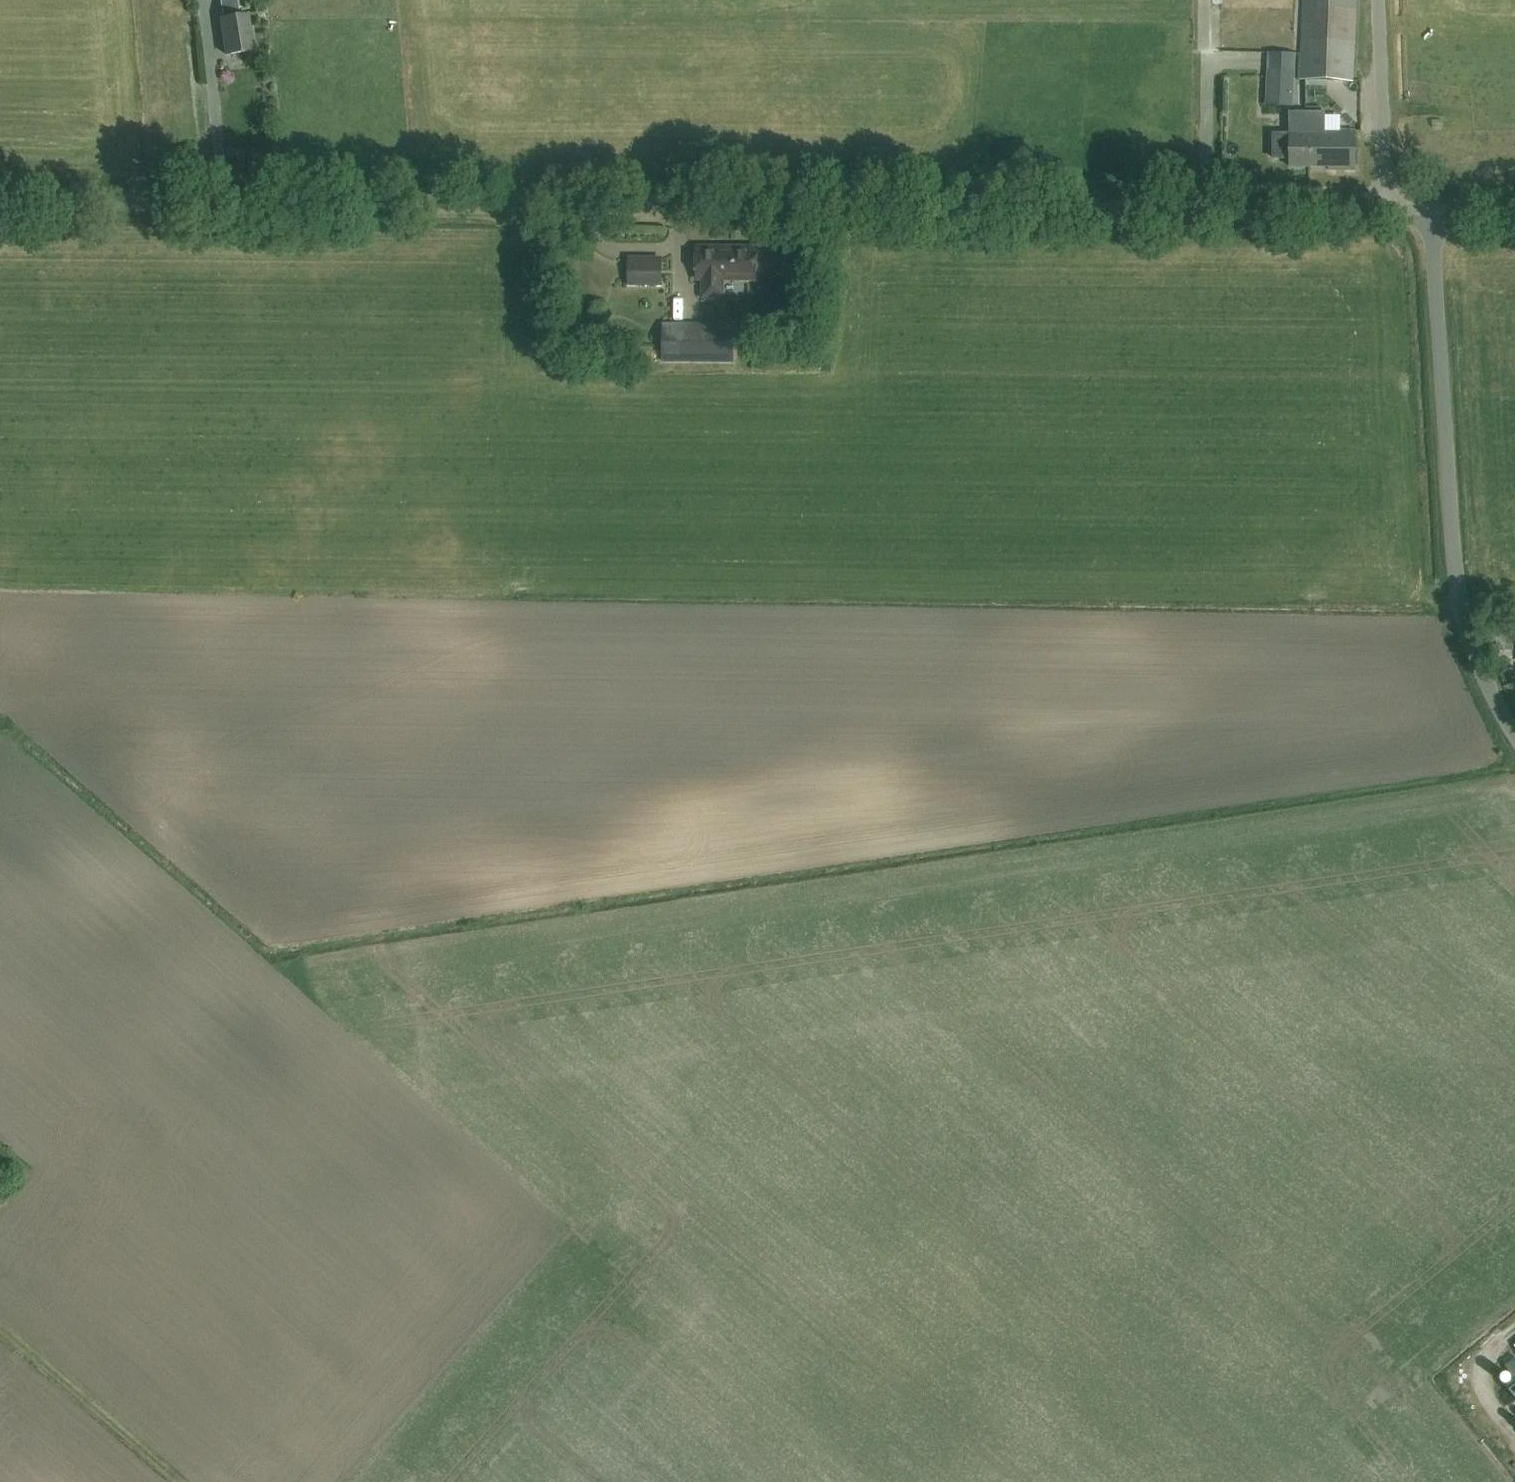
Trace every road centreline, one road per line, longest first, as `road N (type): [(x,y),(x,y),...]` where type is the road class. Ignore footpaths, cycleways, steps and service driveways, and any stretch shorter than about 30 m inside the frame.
road 1 (unclassified): [(1388,208),(0,196)]
road 2 (unclassified): [(1514,734),(1466,656),(1452,585),(1431,208)]
road 3 (track): [(185,1481),(0,1325)]
road 4 (unclassified): [(1388,208),(1380,0)]

